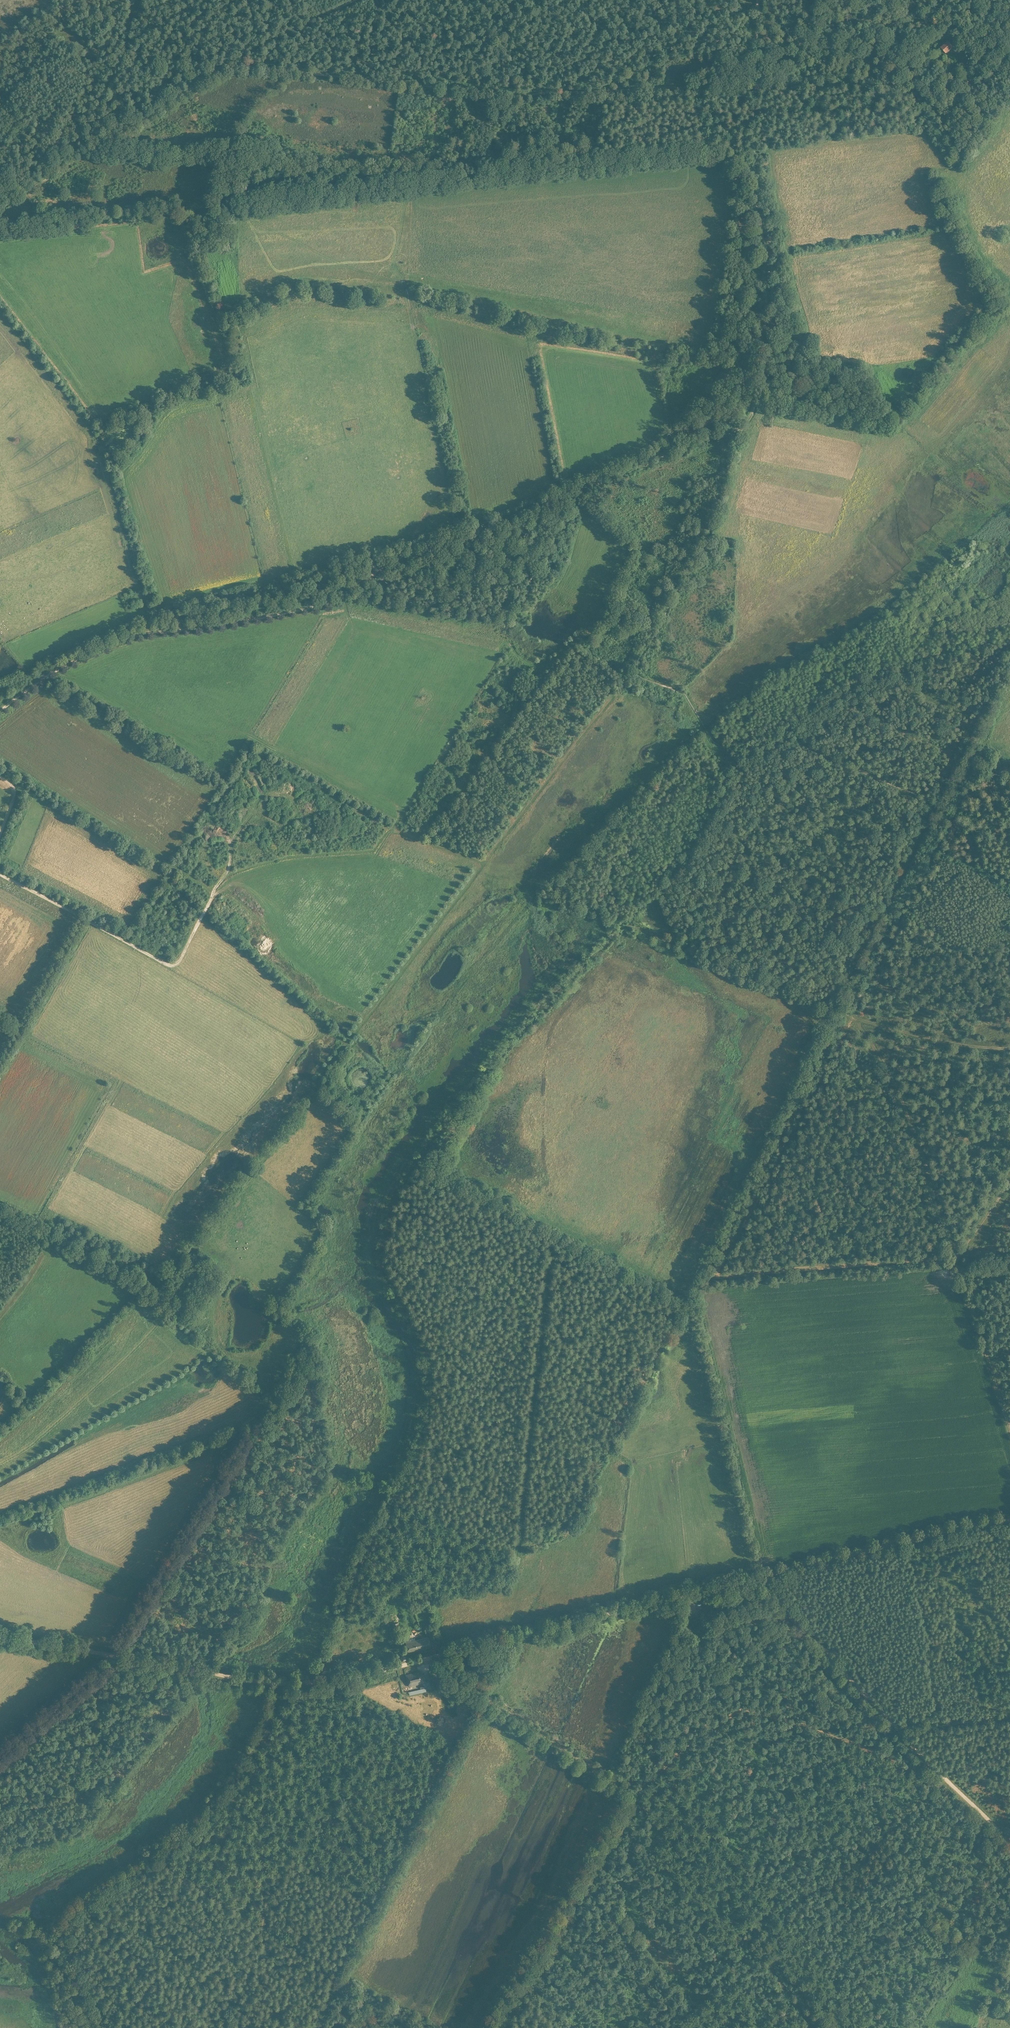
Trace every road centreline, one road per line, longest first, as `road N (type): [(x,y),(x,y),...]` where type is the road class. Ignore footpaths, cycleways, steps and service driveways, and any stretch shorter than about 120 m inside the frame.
road 1 (track): [(0,873),(171,965),(216,887),(238,870),(370,851),(395,828),(478,860),(450,914),(322,1073)]
road 2 (track): [(0,710),(102,646),(318,605),(401,562),(744,424)]
road 3 (track): [(0,207),(223,67),(524,96),(750,85)]
road 4 (track): [(753,148),(0,230)]
road 5 (track): [(1009,1431),(919,1145),(851,1012)]
road 6 (track): [(839,1874),(941,1783),(837,1735),(750,1710),(708,1723)]
road 7 (track): [(761,1576),(1009,1842)]
road 8 (track): [(750,85),(772,303),(755,404),(744,424)]
road 9 (track): [(744,424),(724,503),(635,669),(674,689)]
road 10 (track): [(983,758),(965,751),(838,1007)]
road 11 (track): [(718,1273),(851,1012)]
road 12 (track): [(1009,1253),(718,1273)]
road 13 (track): [(851,1012),(983,758)]
road 14 (track): [(632,1797),(488,2027)]
road 15 (track): [(430,1659),(691,1594)]
road 16 (track): [(761,1576),(1009,1520)]
road 17 (track): [(632,1797),(430,1659)]
road 18 (track): [(789,69),(882,63),(917,42),(977,33),(1008,2)]
road 19 (track): [(741,1931),(632,1797)]
road 20 (track): [(112,1656),(278,1683)]
road 21 (track): [(851,1012),(930,1039),(1009,1049)]
road 22 (track): [(839,1874),(946,1988)]
road 23 (track): [(571,1917),(603,1935),(679,2027)]
road 24 (track): [(691,1594),(708,1723)]
road 25 (track): [(821,2027),(790,1997),(754,1936),(741,1931)]
road 26 (track): [(310,1683),(430,1659)]
road 27 (track): [(750,85),(788,73),(822,0)]

